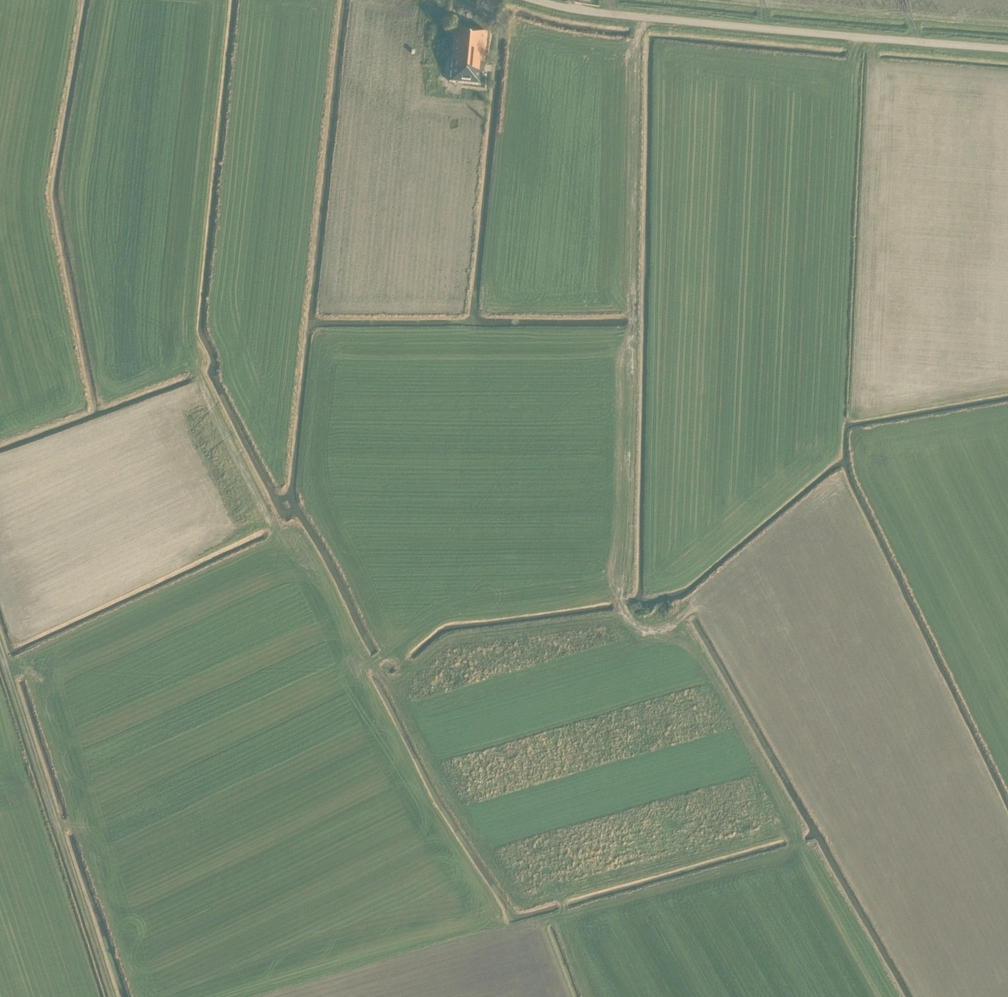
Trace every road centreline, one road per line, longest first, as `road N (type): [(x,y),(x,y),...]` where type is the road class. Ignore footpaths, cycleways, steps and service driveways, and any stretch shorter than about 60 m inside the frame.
road 1 (unclassified): [(1007,50),(596,14),(531,0)]

